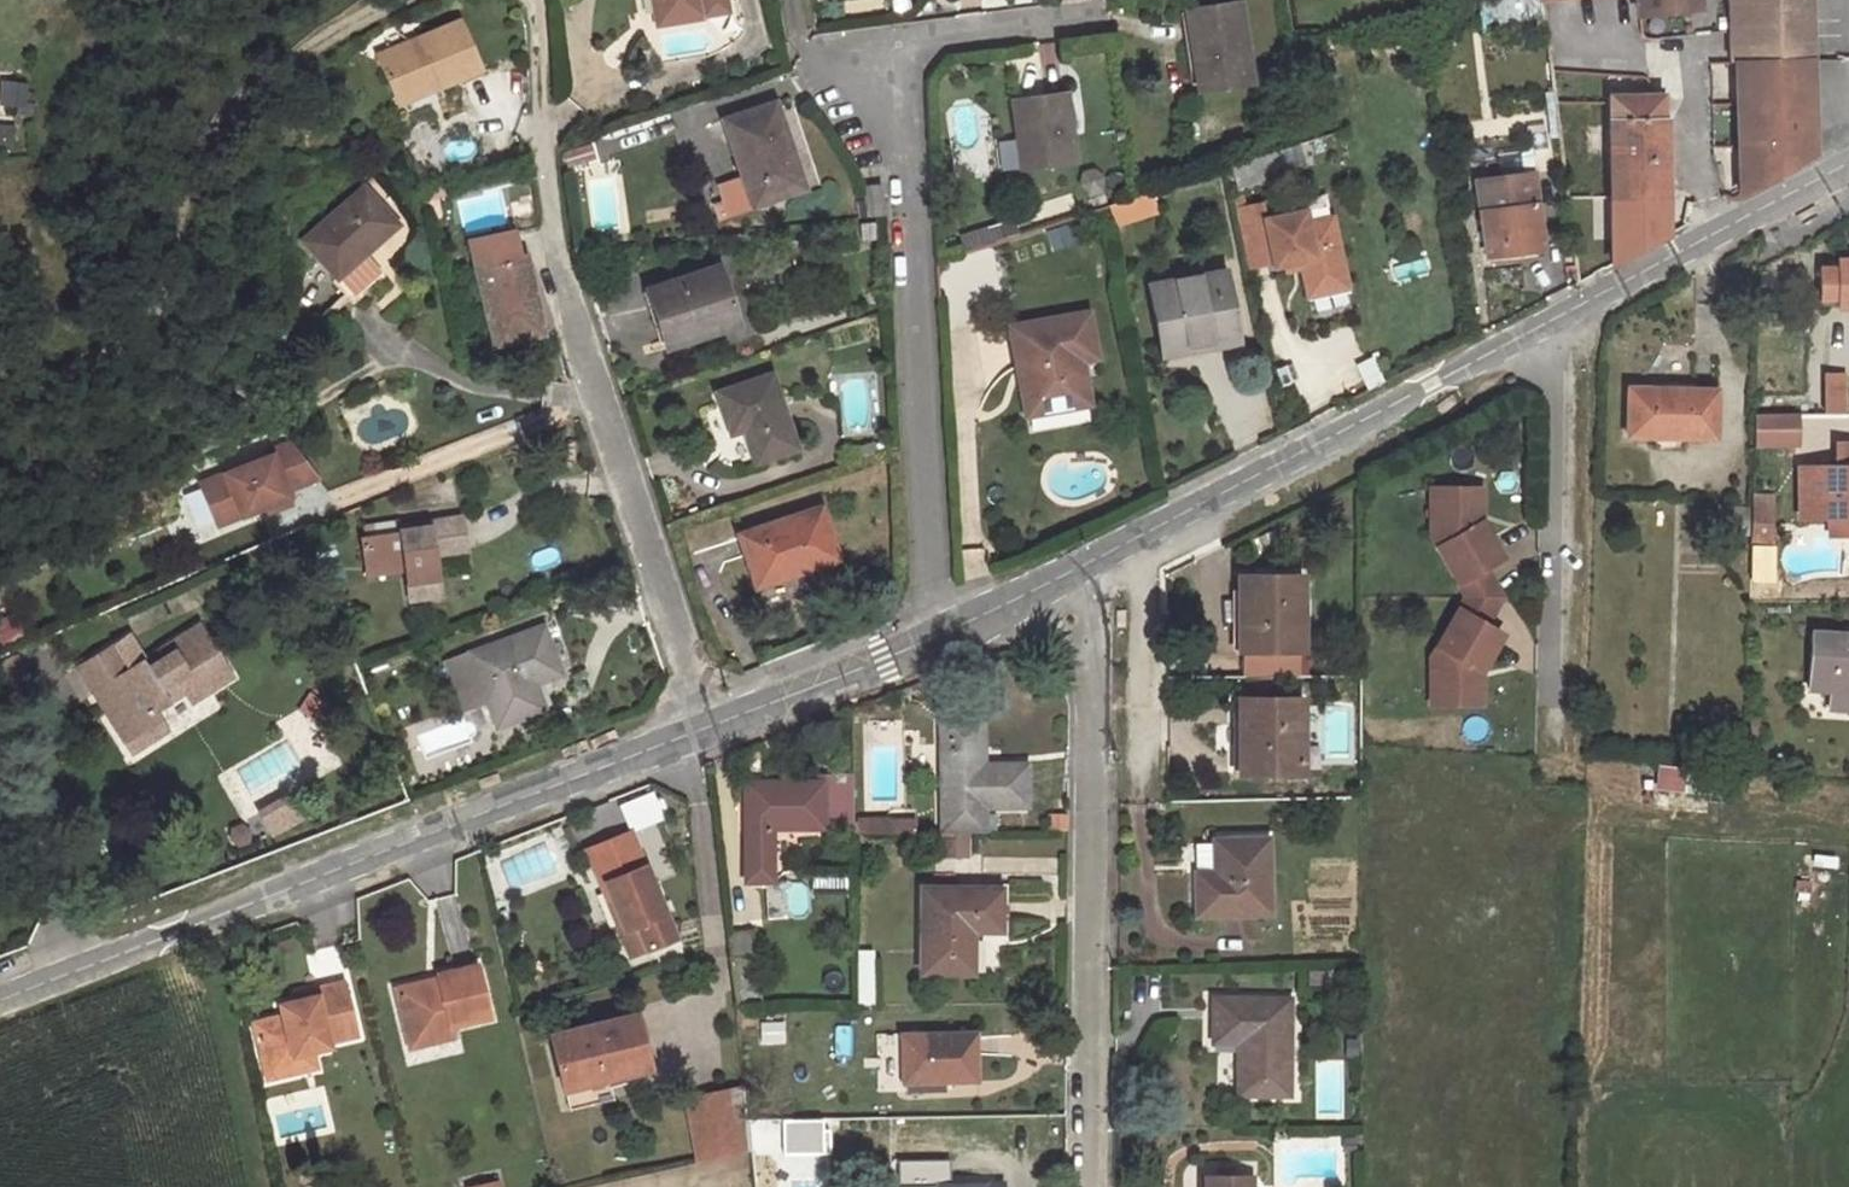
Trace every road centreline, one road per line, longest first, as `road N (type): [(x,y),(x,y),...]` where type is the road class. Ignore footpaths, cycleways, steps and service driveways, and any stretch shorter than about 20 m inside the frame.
road 1 (unclassified): [(1094,561),(1848,161)]
road 2 (residential): [(928,640),(911,174),(884,91),(901,46),(1091,17)]
road 3 (unclassified): [(0,999),(709,727)]
road 4 (residential): [(709,727),(578,338),(538,126)]
road 5 (residential): [(1094,561),(1086,1186)]
road 6 (track): [(395,0),(262,75),(215,124),(155,299),(115,355),(47,384),(0,389)]
road 7 (unclassified): [(709,727),(928,640)]
road 8 (unclassified): [(928,640),(1094,561)]
road 9 (track): [(538,126),(530,0)]

